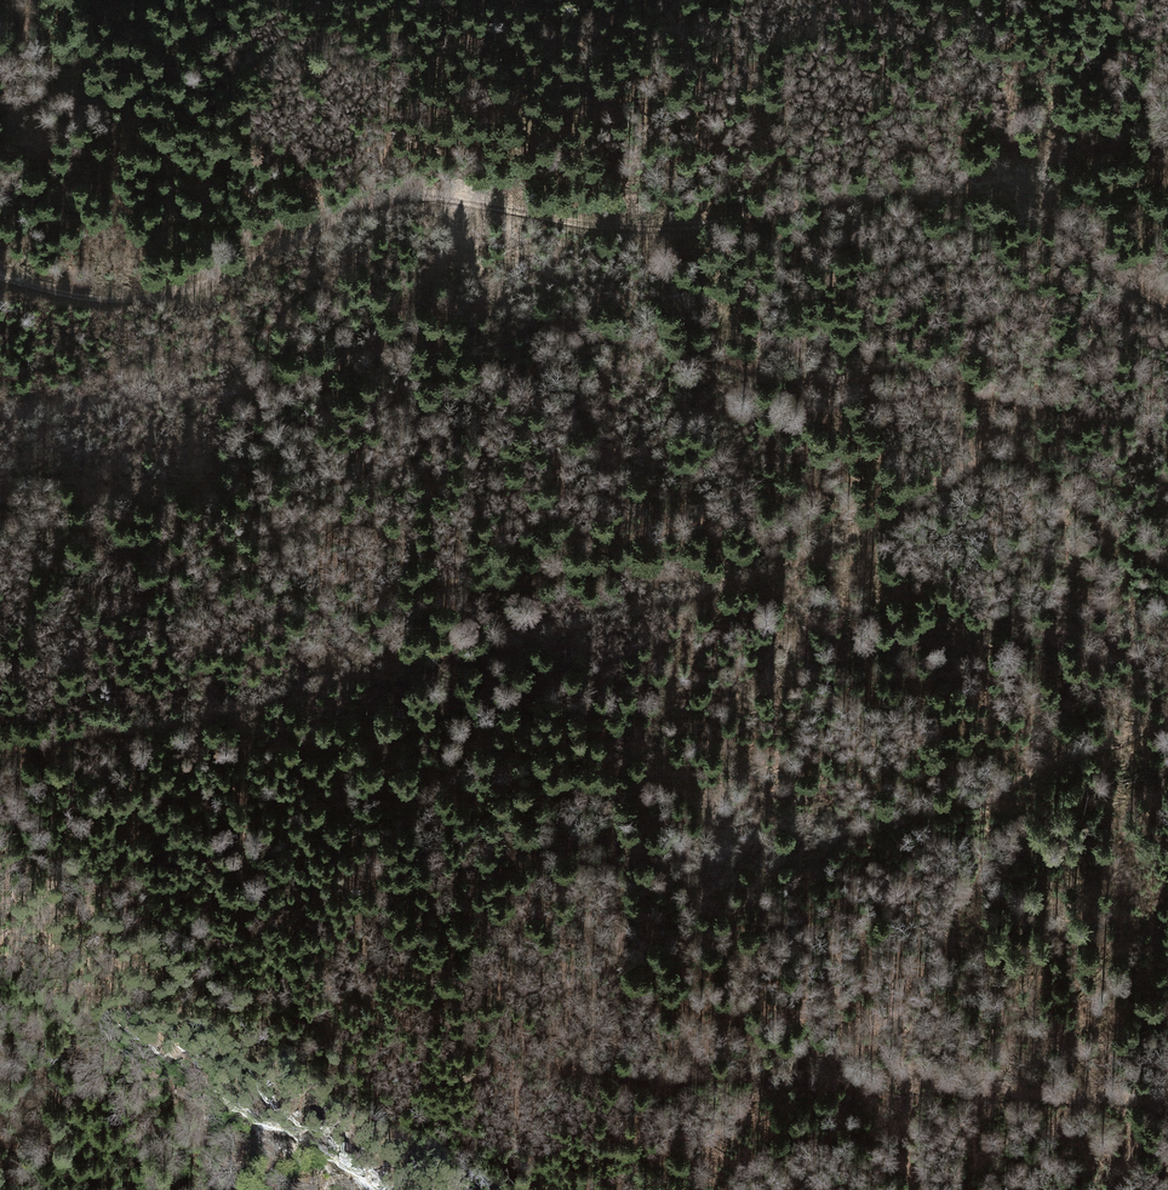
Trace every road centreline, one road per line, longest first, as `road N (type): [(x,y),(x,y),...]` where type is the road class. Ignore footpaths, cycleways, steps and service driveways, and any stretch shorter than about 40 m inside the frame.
road 1 (track): [(0,754),(682,599),(831,543),(979,450),(992,426),(960,407),(878,382),(535,326),(498,305),(463,233),(459,202),(406,200),(273,249)]
road 2 (track): [(1167,719),(906,823),(767,851),(653,862),(494,899),(472,924),(457,990),(505,1048),(560,1064),(646,1074),(1167,1090)]
road 3 (track): [(459,202),(632,232),(984,189),(1021,195),(1167,306)]
road 4 (track): [(463,233),(425,304),(388,335),(300,367),(0,412)]
road 5 (track): [(0,274),(111,300),(187,288),(273,249)]

